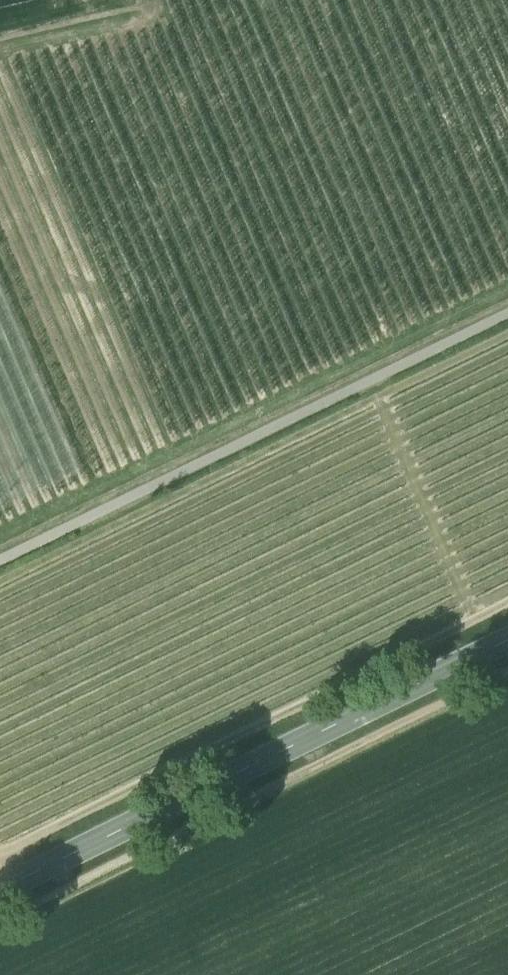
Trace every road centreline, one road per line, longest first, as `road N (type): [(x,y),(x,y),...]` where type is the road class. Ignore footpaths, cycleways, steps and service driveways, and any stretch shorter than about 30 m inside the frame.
road 1 (secondary): [(507,644),(0,893)]

